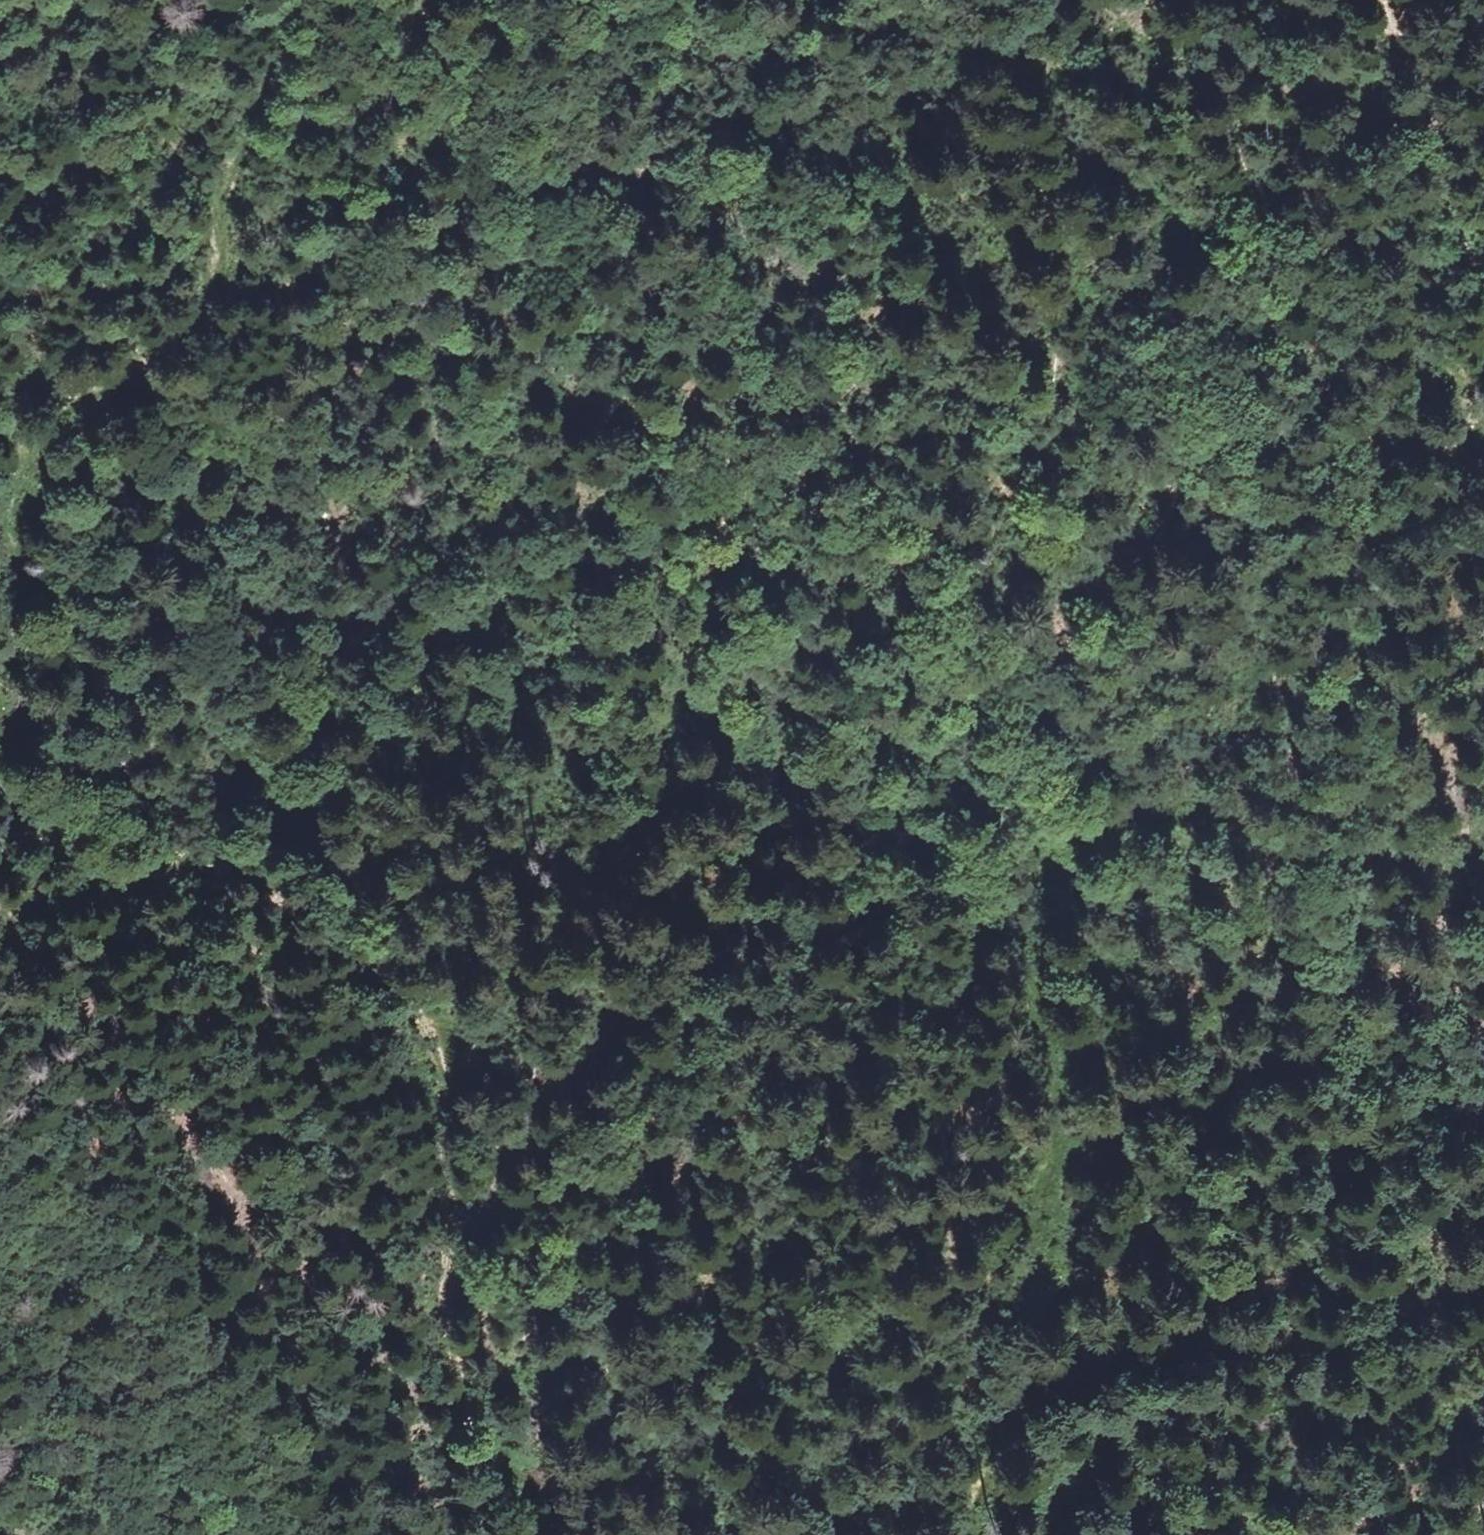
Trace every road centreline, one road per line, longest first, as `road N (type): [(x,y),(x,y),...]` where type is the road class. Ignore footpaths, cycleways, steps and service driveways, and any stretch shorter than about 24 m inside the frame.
road 1 (track): [(478,1534),(475,1465),(445,1298),(435,1097),(420,1026),(398,995),(329,936),(229,875),(41,832),(0,835)]
road 2 (track): [(1483,333),(1375,0)]

